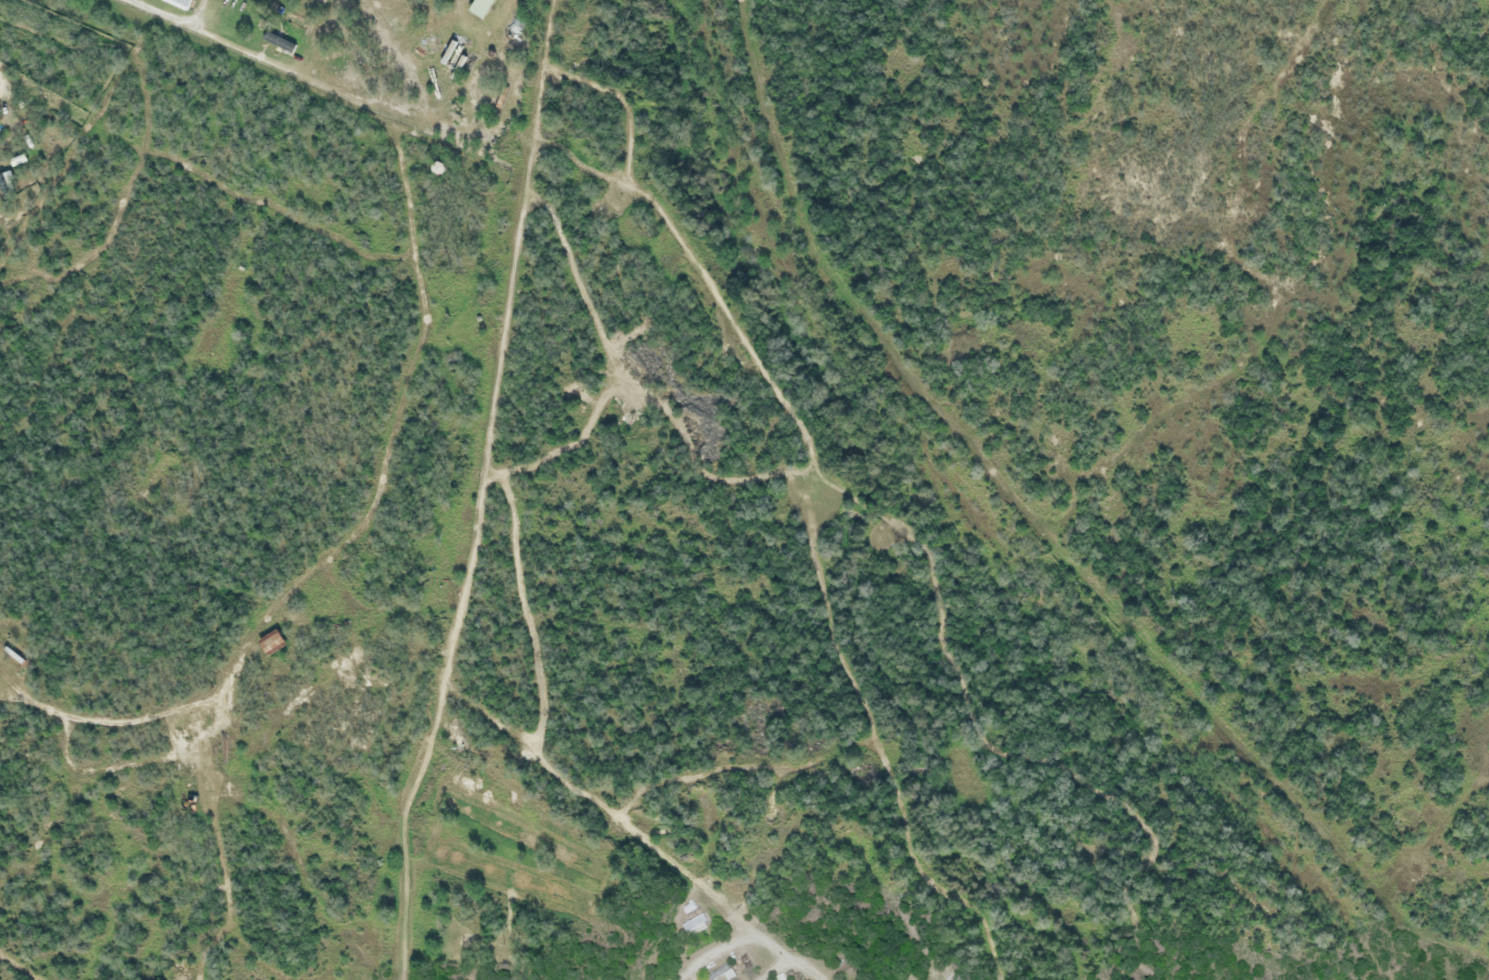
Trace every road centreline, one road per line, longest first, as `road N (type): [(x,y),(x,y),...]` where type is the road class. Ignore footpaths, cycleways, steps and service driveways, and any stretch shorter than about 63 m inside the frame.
road 1 (track): [(226,680),(260,623),(370,521),(425,330),(410,207),(396,125),(129,0)]

